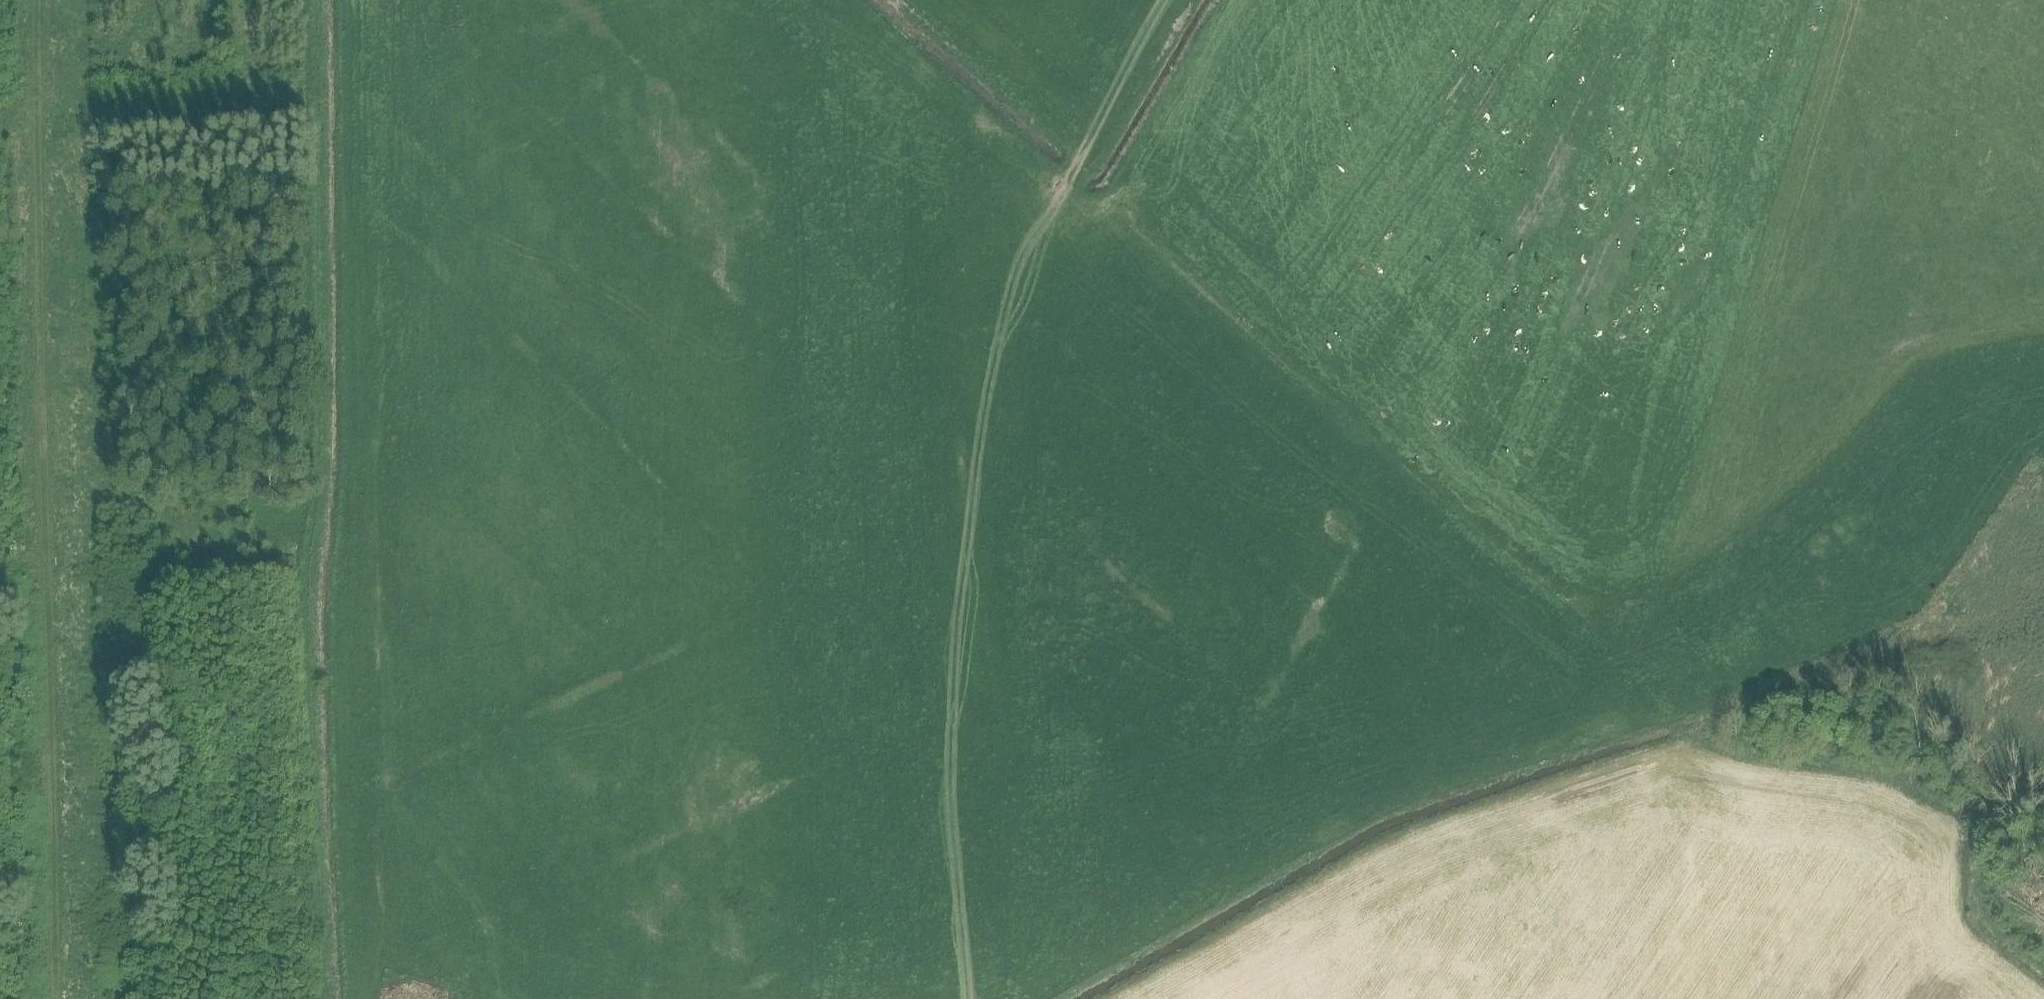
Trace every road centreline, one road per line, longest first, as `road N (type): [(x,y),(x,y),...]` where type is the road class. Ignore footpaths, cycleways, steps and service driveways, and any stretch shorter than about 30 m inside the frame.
road 1 (track): [(40,0),(62,998)]

